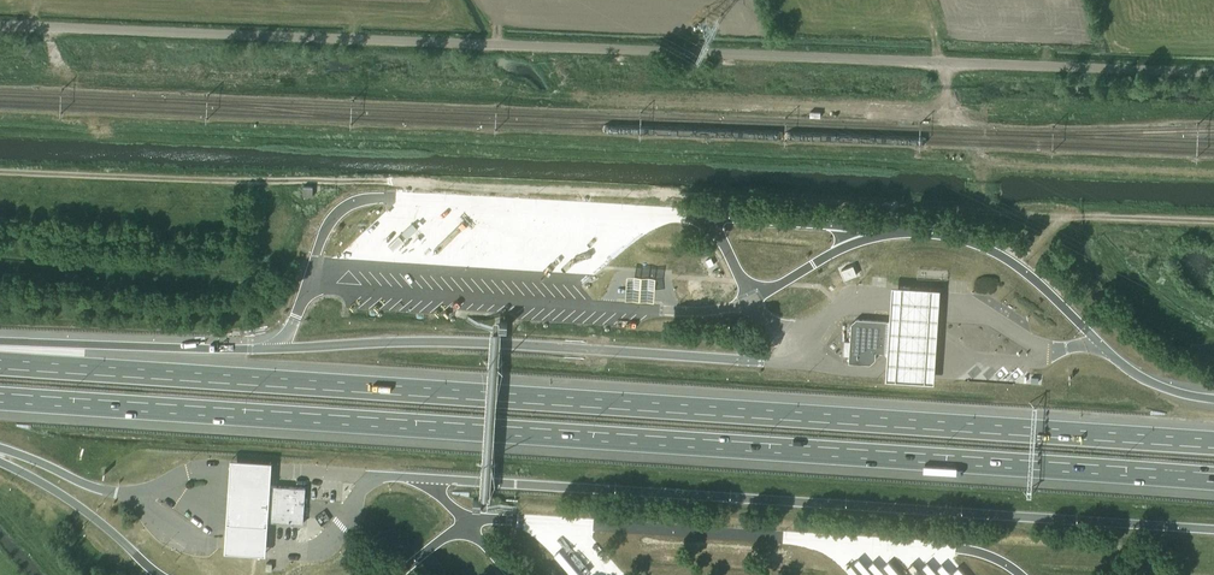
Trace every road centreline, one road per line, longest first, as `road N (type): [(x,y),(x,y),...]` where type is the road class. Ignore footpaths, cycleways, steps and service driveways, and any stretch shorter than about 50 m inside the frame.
road 1 (motorway): [(1213,444),(0,364)]
road 2 (motorway): [(0,399),(1213,479)]
road 3 (unclassified): [(1213,74),(0,24)]
road 4 (track): [(1021,267),(1059,218),(777,198),(0,172)]
road 5 (track): [(1003,165),(0,125)]
road 6 (track): [(975,153),(1003,165),(1213,173)]
road 7 (motorway): [(211,353),(0,352)]
road 8 (track): [(1213,223),(1059,218)]

